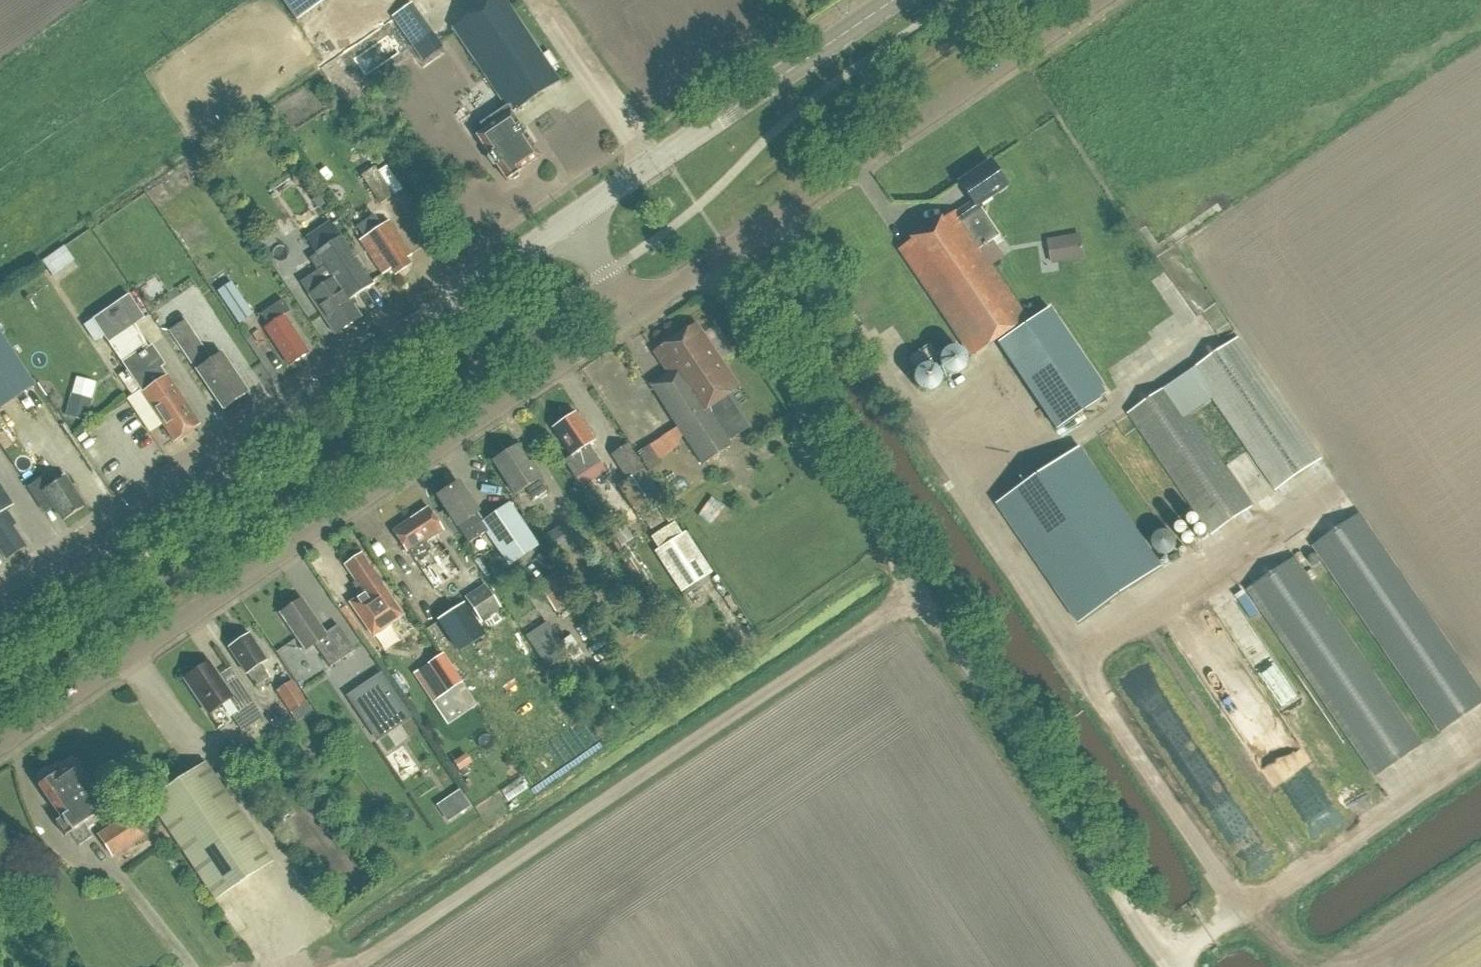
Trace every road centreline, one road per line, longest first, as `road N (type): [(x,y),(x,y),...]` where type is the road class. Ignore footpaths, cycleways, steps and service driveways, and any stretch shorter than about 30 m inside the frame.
road 1 (unclassified): [(1167,965),(703,263)]
road 2 (residential): [(0,741),(636,308)]
road 3 (secondary): [(0,612),(572,216)]
road 4 (unclassified): [(703,263),(1092,0)]
road 5 (secondary): [(572,216),(889,0)]
road 6 (unclassified): [(1167,965),(1480,753)]

